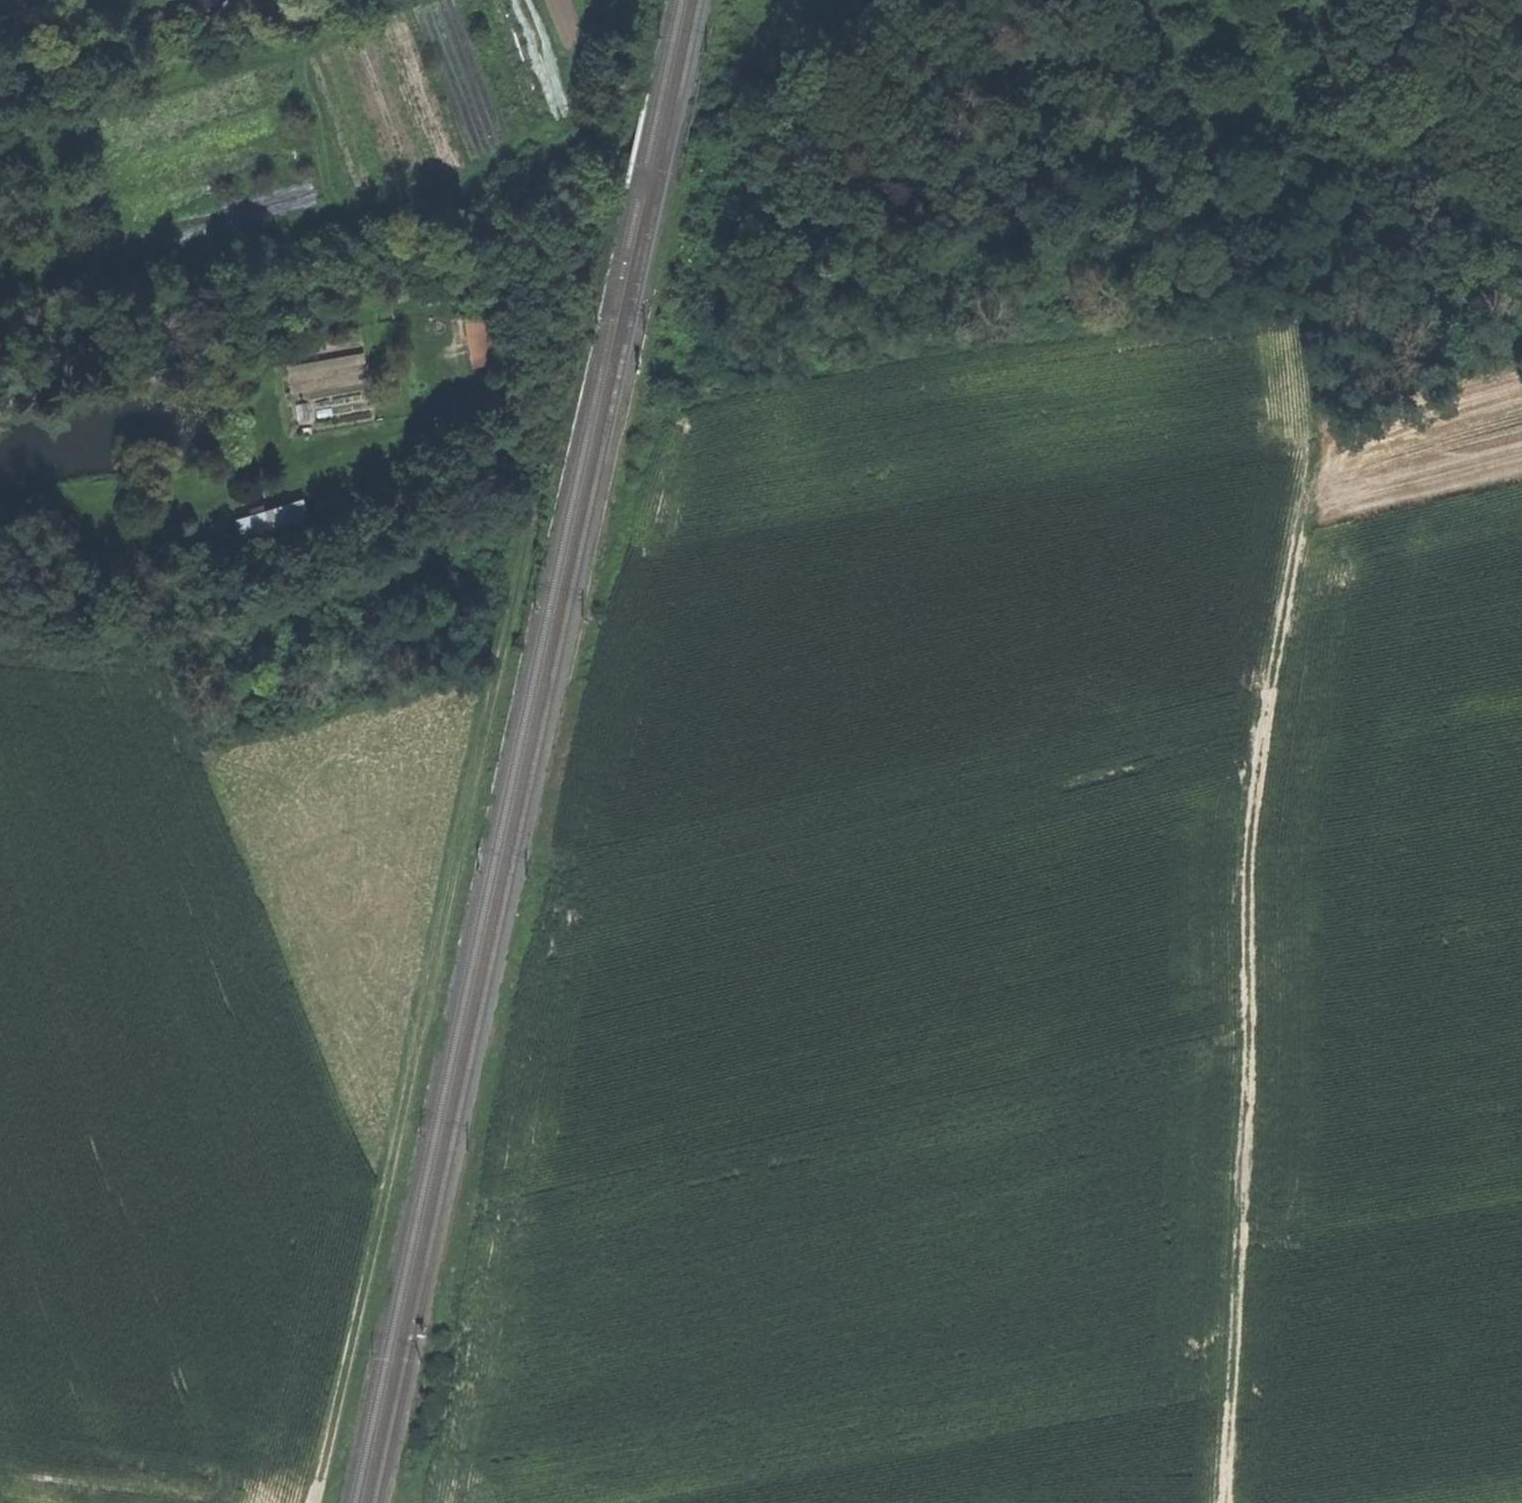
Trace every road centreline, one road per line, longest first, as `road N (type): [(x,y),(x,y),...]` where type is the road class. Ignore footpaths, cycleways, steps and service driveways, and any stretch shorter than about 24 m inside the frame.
road 1 (track): [(1228,1502),(1251,1082),(1254,785),(1325,362)]
road 2 (track): [(314,1502),(541,475)]

